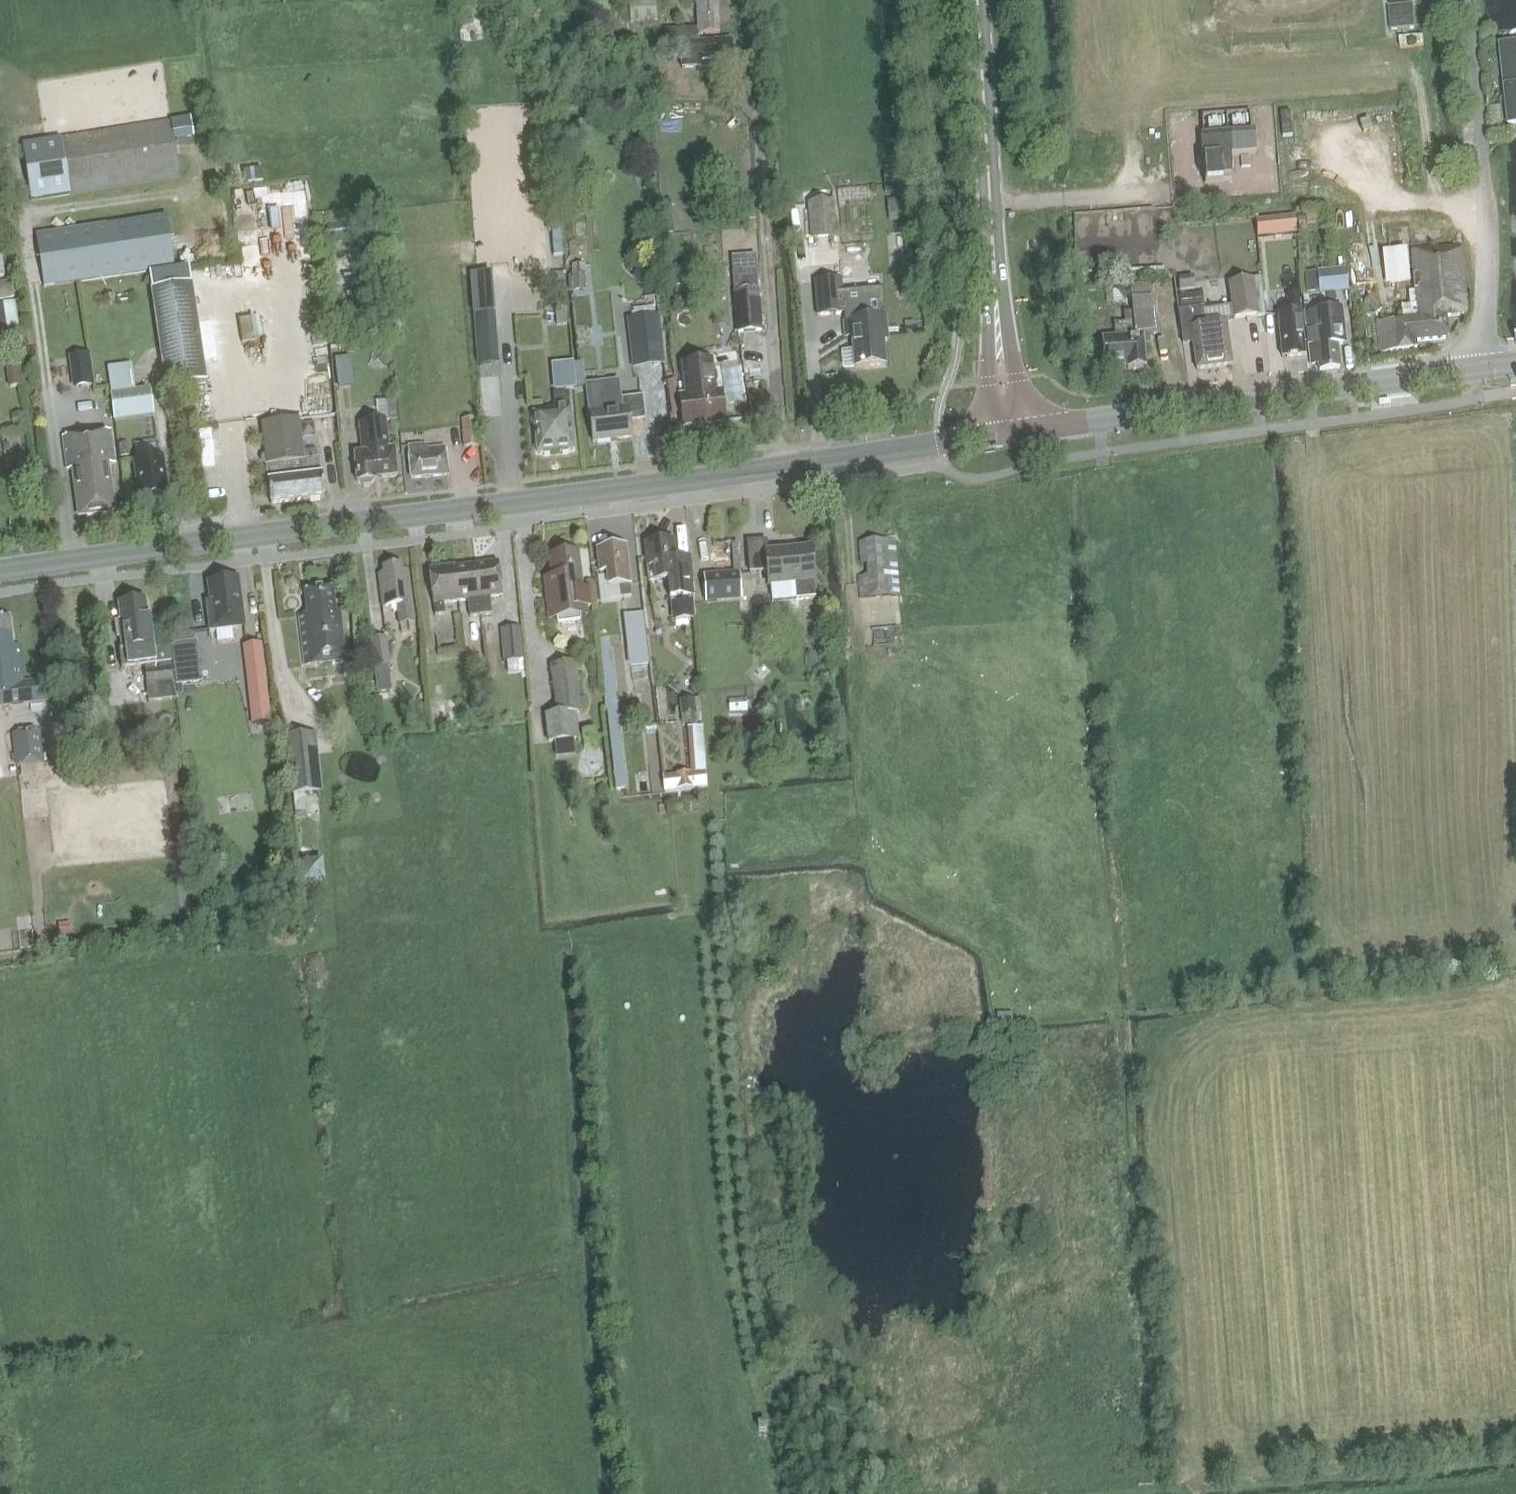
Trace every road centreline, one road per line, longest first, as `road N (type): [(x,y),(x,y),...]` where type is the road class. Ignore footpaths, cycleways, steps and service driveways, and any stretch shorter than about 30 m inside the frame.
road 1 (secondary): [(0,570),(992,436)]
road 2 (track): [(780,467),(742,0)]
road 3 (primary): [(1023,432),(1476,369)]
road 4 (unclassified): [(1476,369),(1487,223),(1462,0)]
road 5 (primary): [(992,262),(977,0)]
road 6 (primary): [(992,262),(992,436)]
road 7 (primary): [(1023,432),(992,262)]

